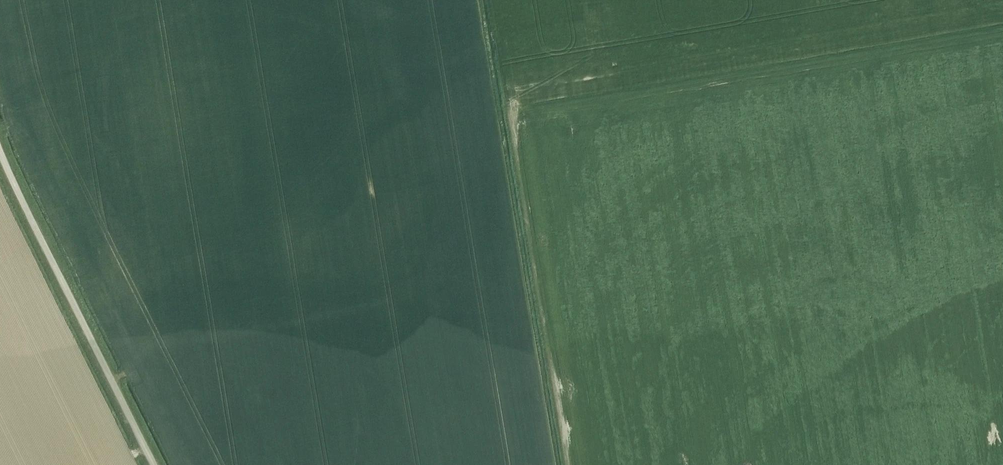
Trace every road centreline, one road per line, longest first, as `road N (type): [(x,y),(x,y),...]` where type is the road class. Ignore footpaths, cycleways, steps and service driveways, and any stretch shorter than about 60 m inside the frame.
road 1 (unclassified): [(159,464),(0,141)]

